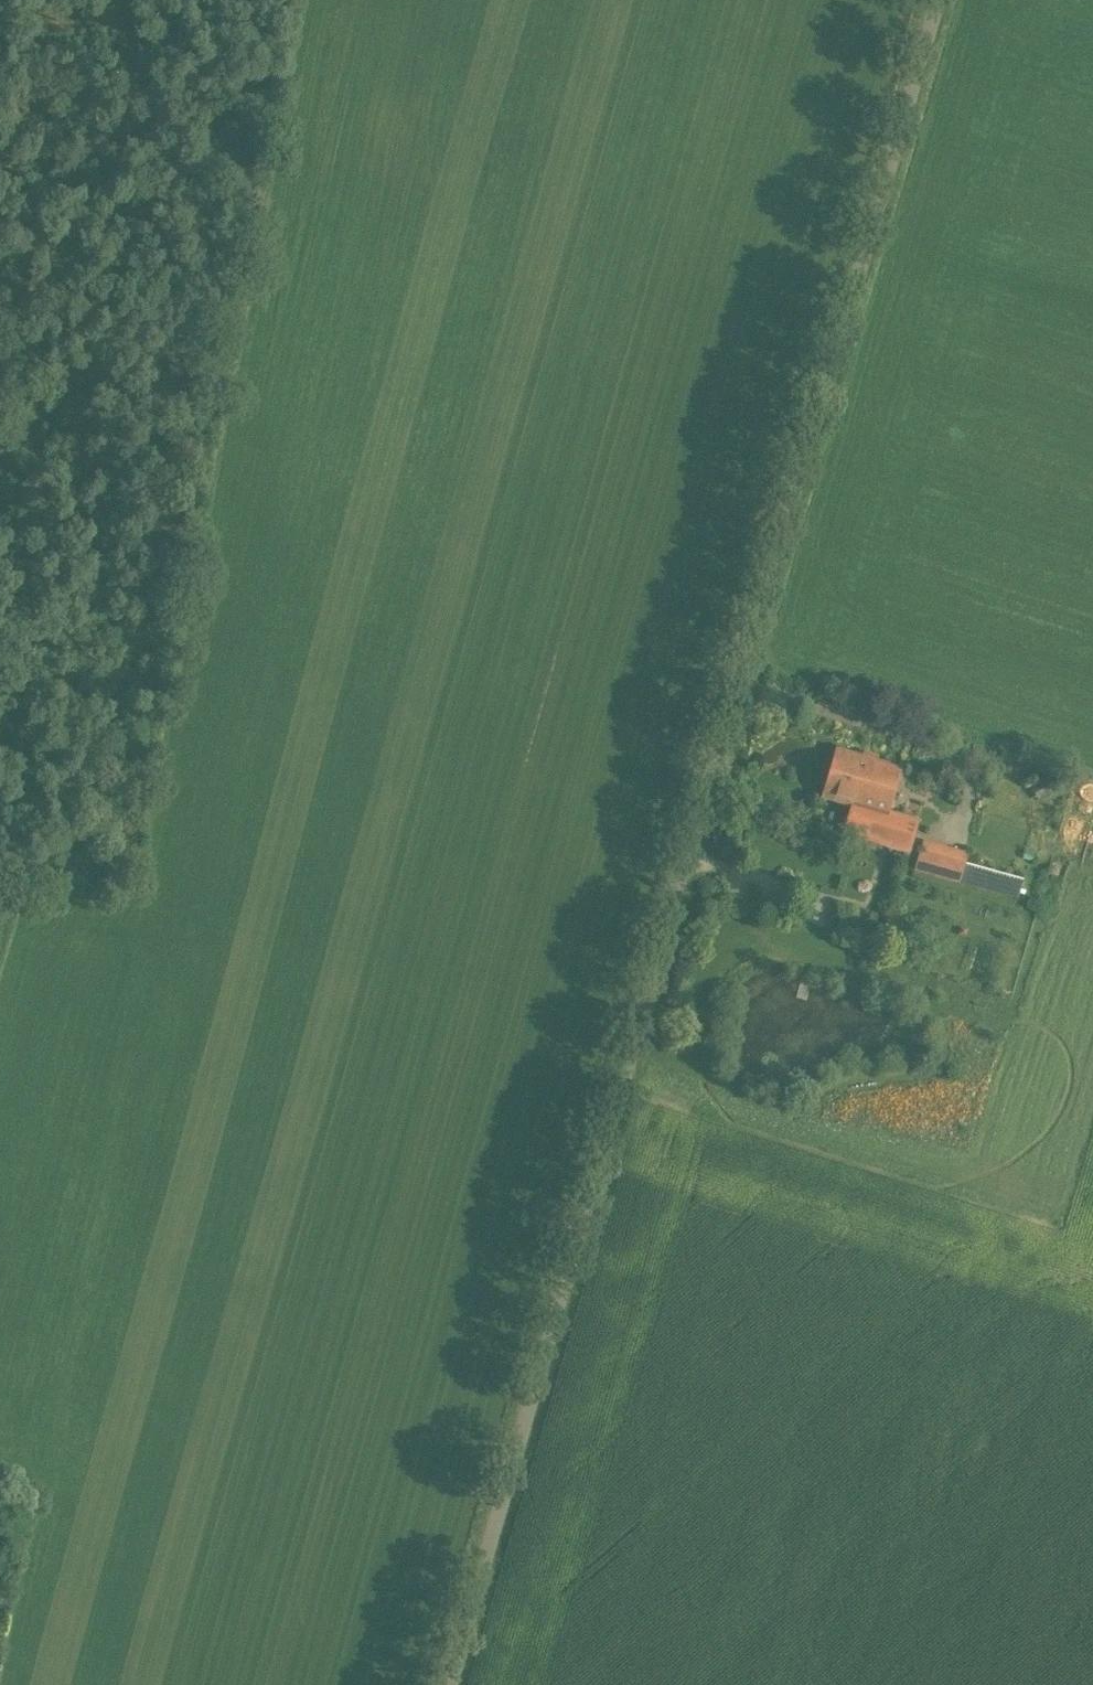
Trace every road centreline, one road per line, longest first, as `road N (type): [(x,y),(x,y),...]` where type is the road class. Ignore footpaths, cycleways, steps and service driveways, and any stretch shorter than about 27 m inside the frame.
road 1 (unclassified): [(445,1684),(936,0)]

